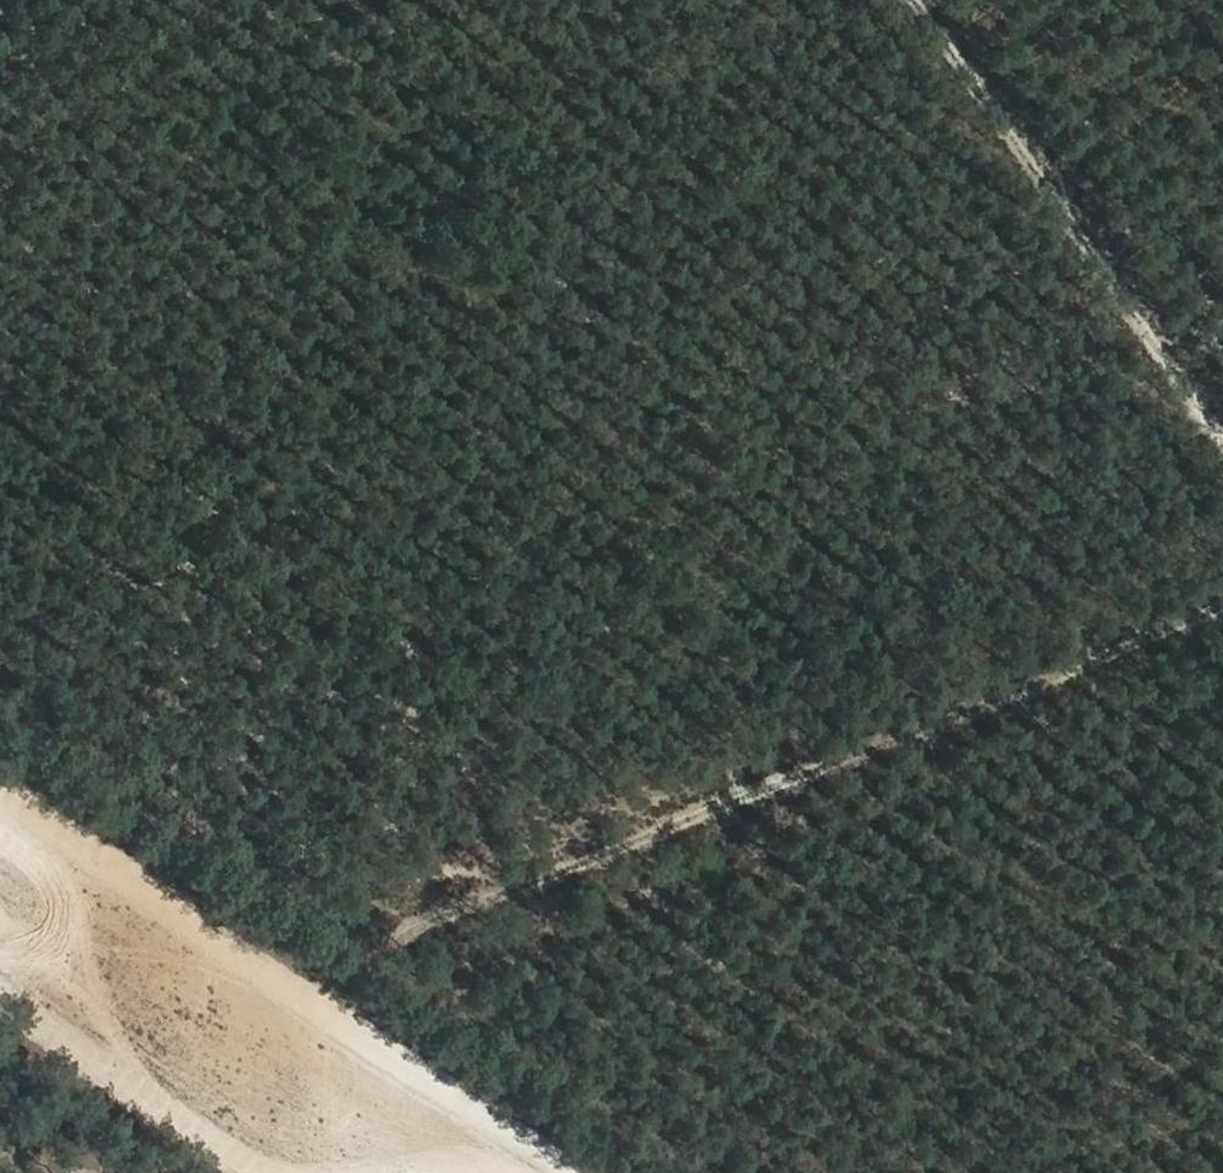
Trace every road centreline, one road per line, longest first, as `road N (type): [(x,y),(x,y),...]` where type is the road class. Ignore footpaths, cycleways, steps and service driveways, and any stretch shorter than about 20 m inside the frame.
road 1 (track): [(379,929),(1222,607)]
road 2 (track): [(915,0),(1222,440)]

